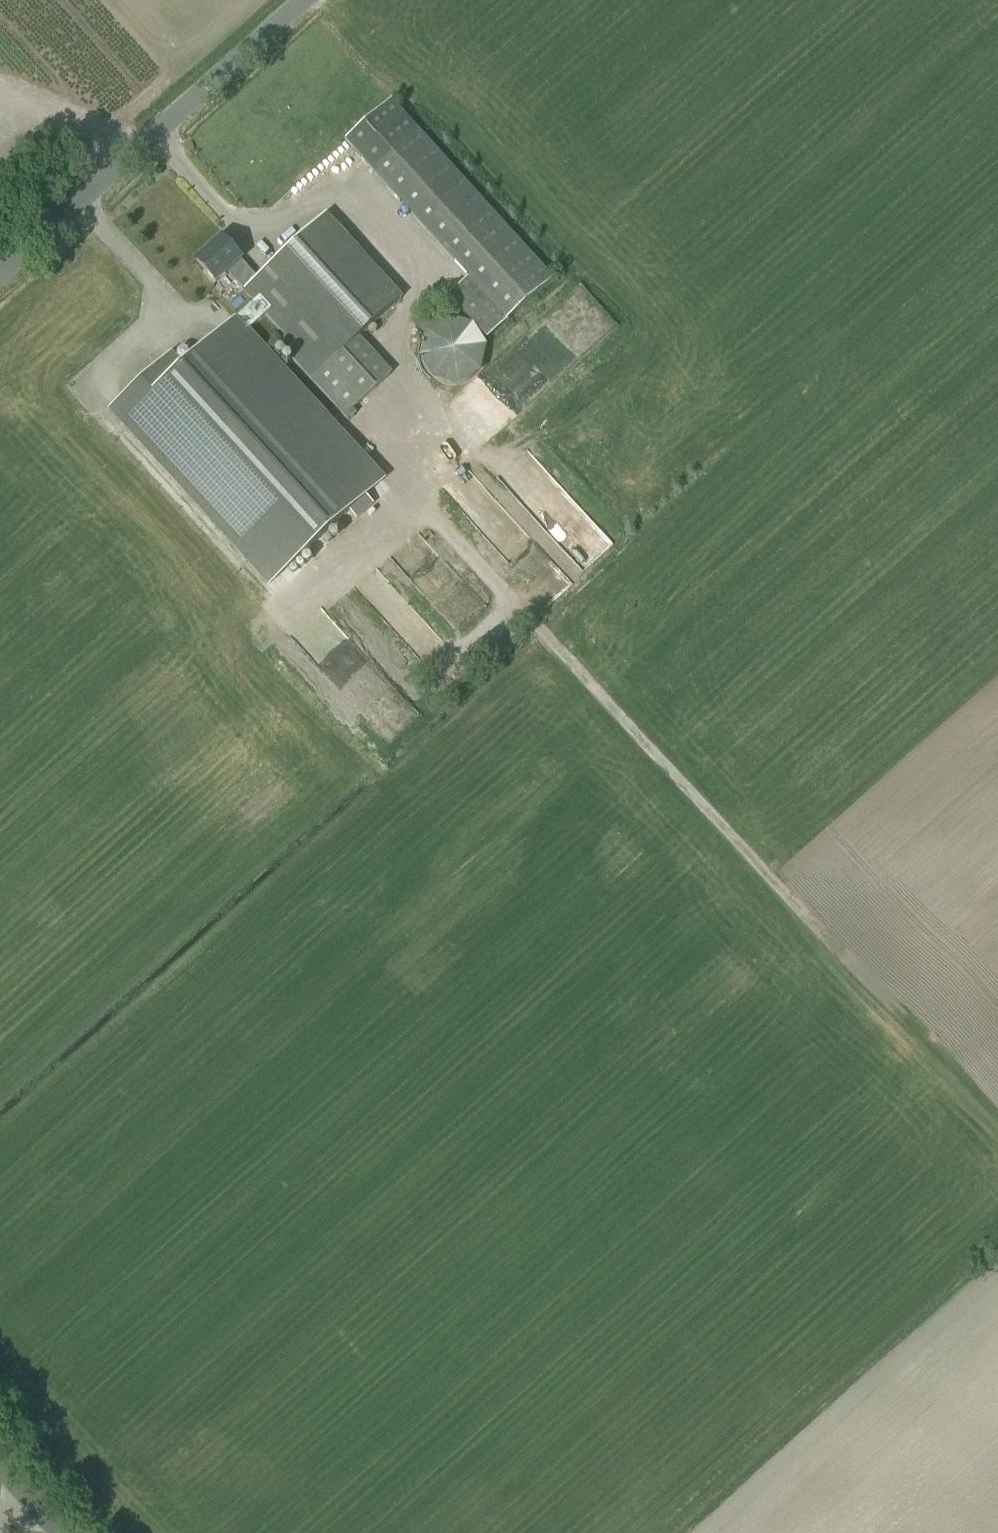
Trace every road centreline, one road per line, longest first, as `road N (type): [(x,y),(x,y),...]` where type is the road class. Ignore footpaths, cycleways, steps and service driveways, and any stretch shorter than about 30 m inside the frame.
road 1 (unclassified): [(0,276),(305,0)]

